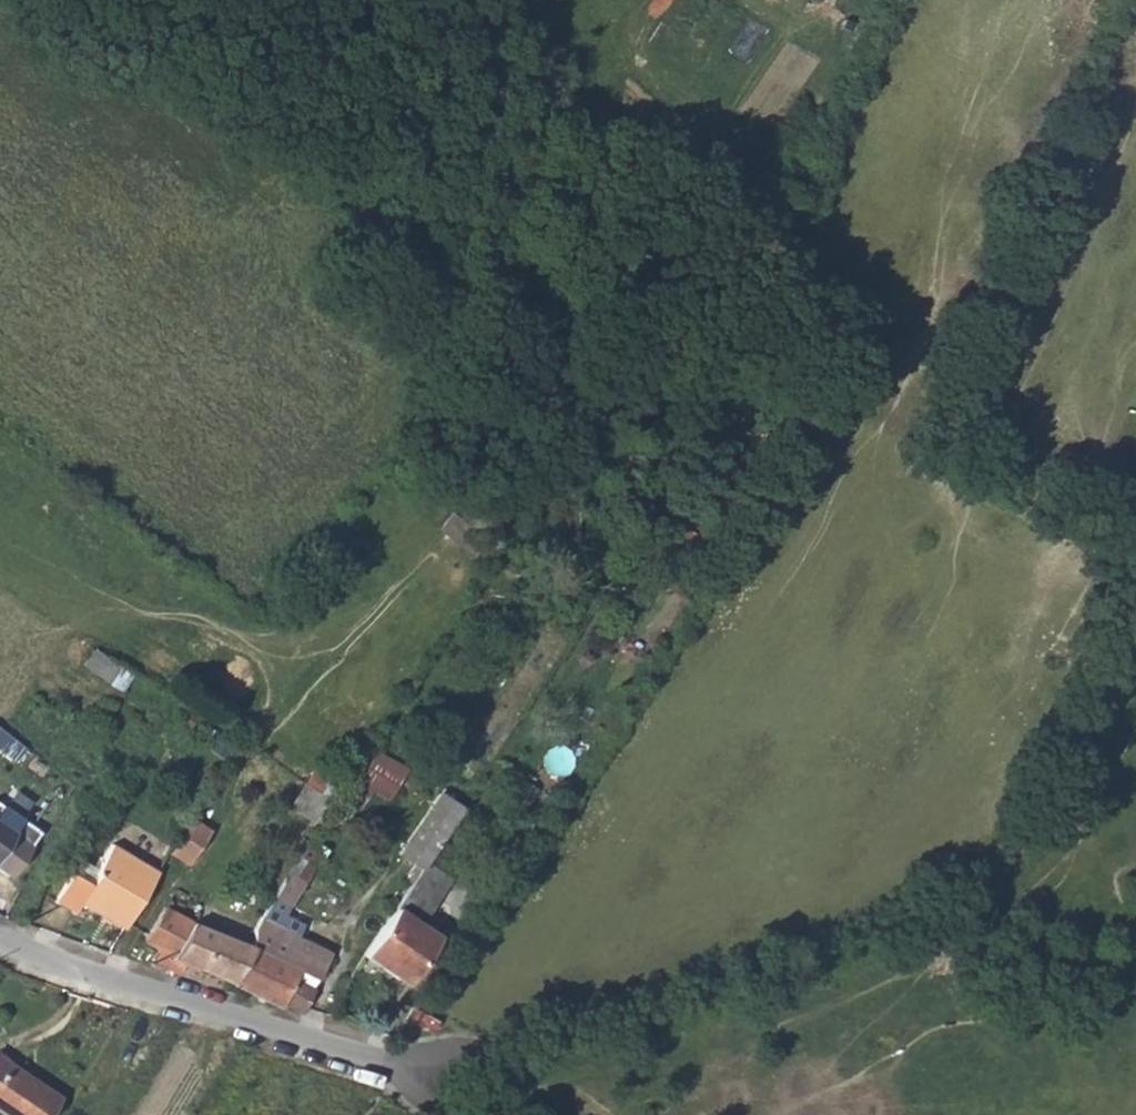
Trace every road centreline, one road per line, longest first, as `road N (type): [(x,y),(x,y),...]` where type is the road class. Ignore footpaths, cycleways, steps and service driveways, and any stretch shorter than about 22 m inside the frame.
road 1 (residential): [(0,937),(225,1019),(410,1070)]

